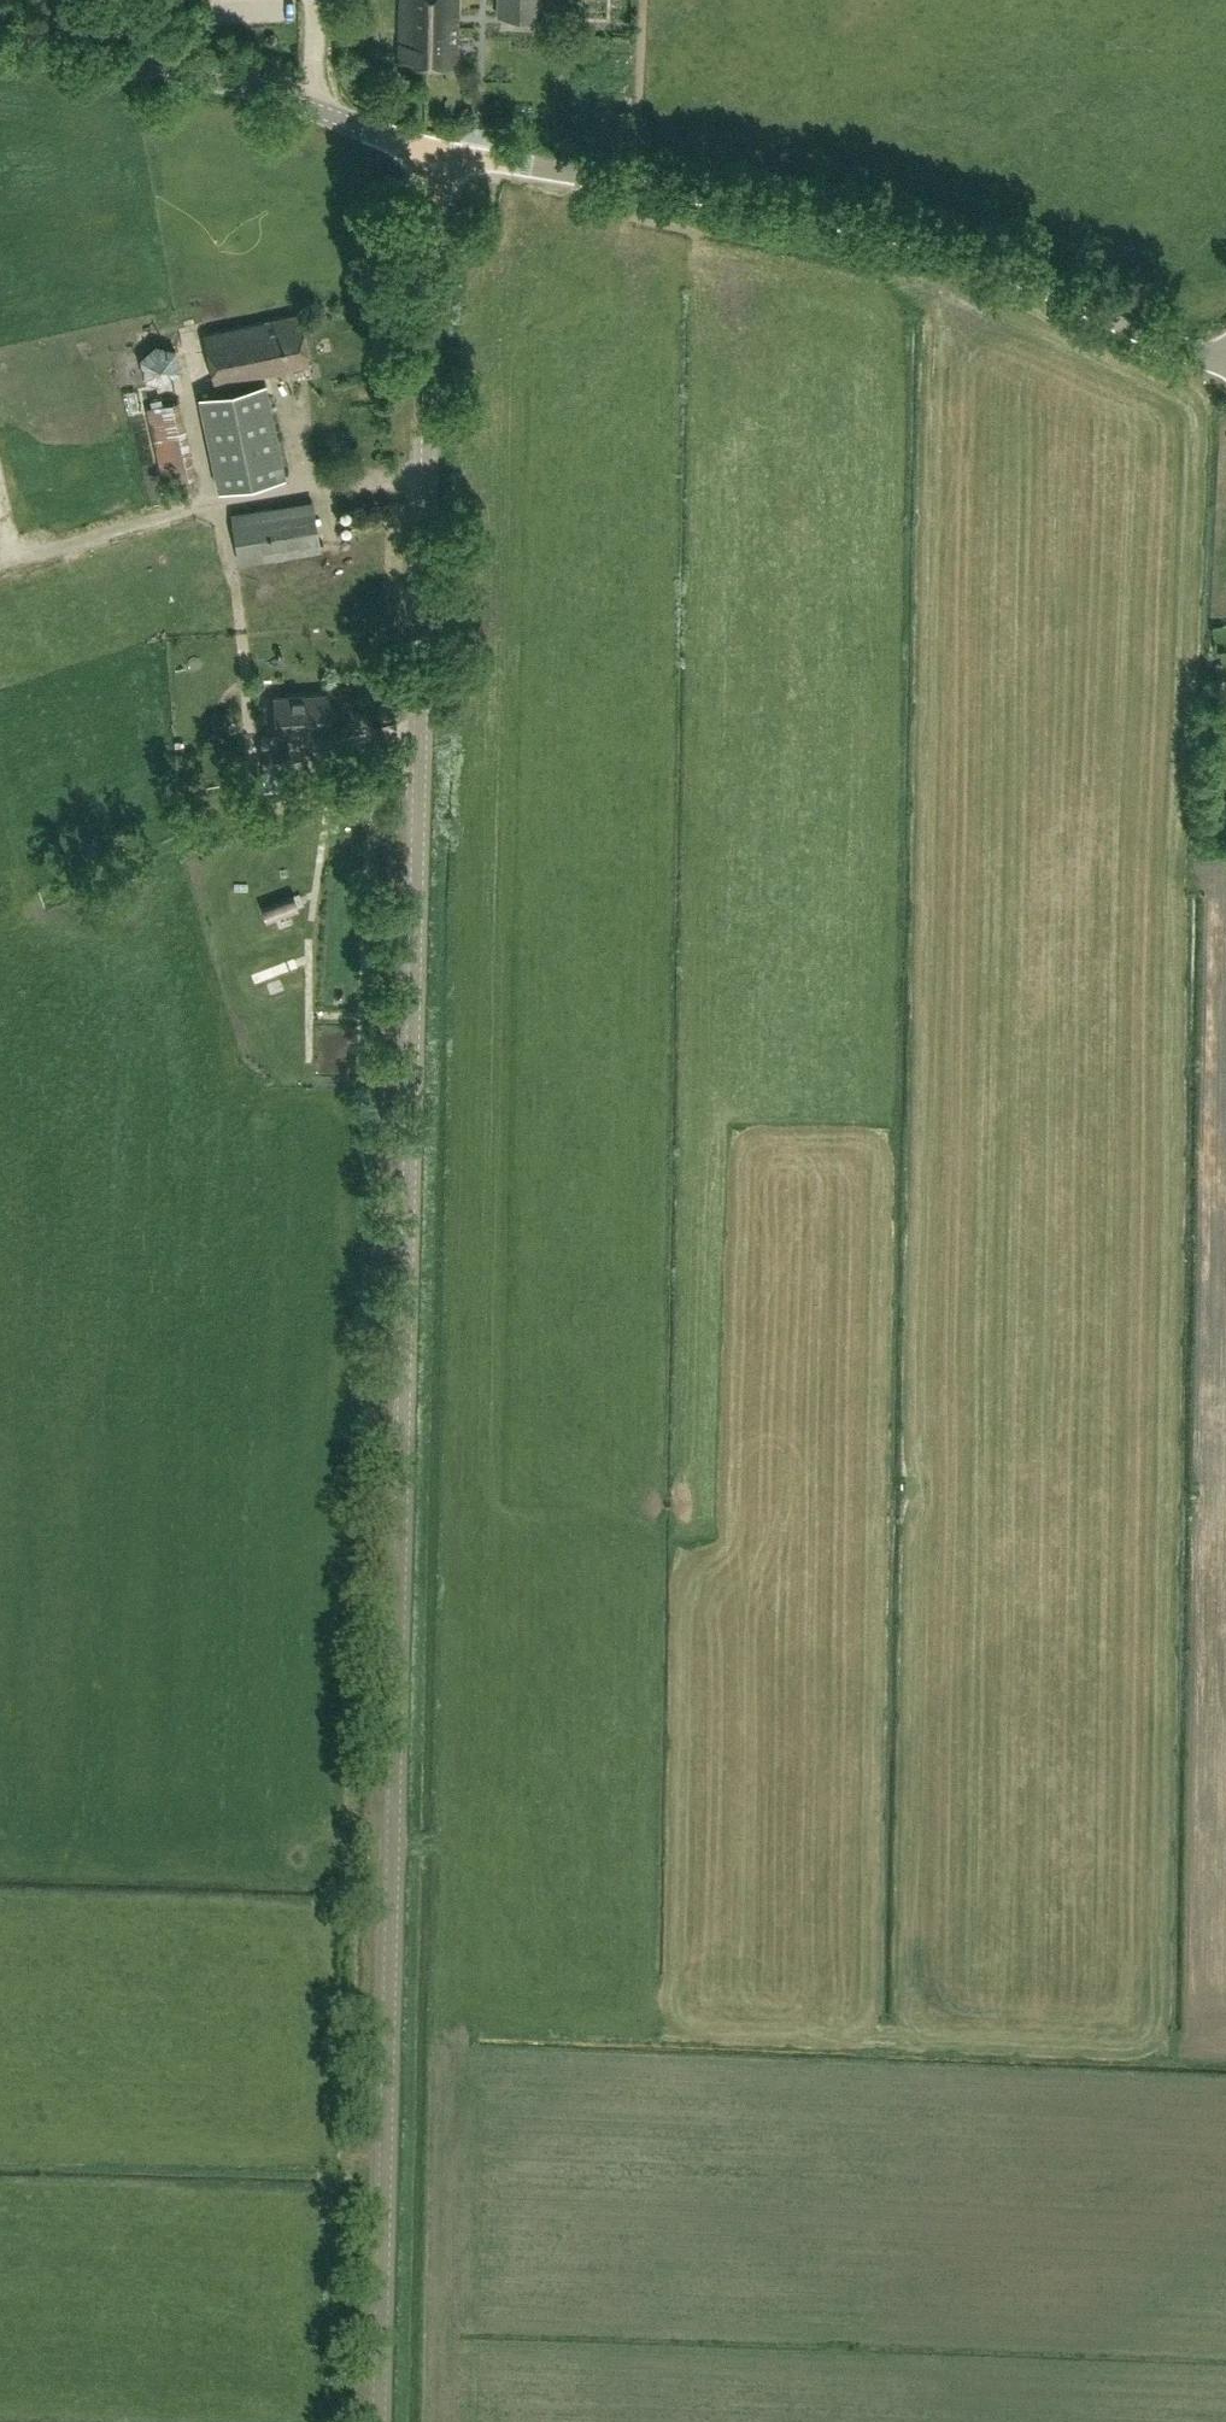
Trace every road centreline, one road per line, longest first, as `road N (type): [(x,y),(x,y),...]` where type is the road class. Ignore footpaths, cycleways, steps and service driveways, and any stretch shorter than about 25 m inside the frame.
road 1 (unclassified): [(386,2421),(436,152)]
road 2 (tertiary): [(1216,364),(970,254),(872,223),(436,152)]
road 3 (tertiary): [(436,152),(220,79),(0,43)]

